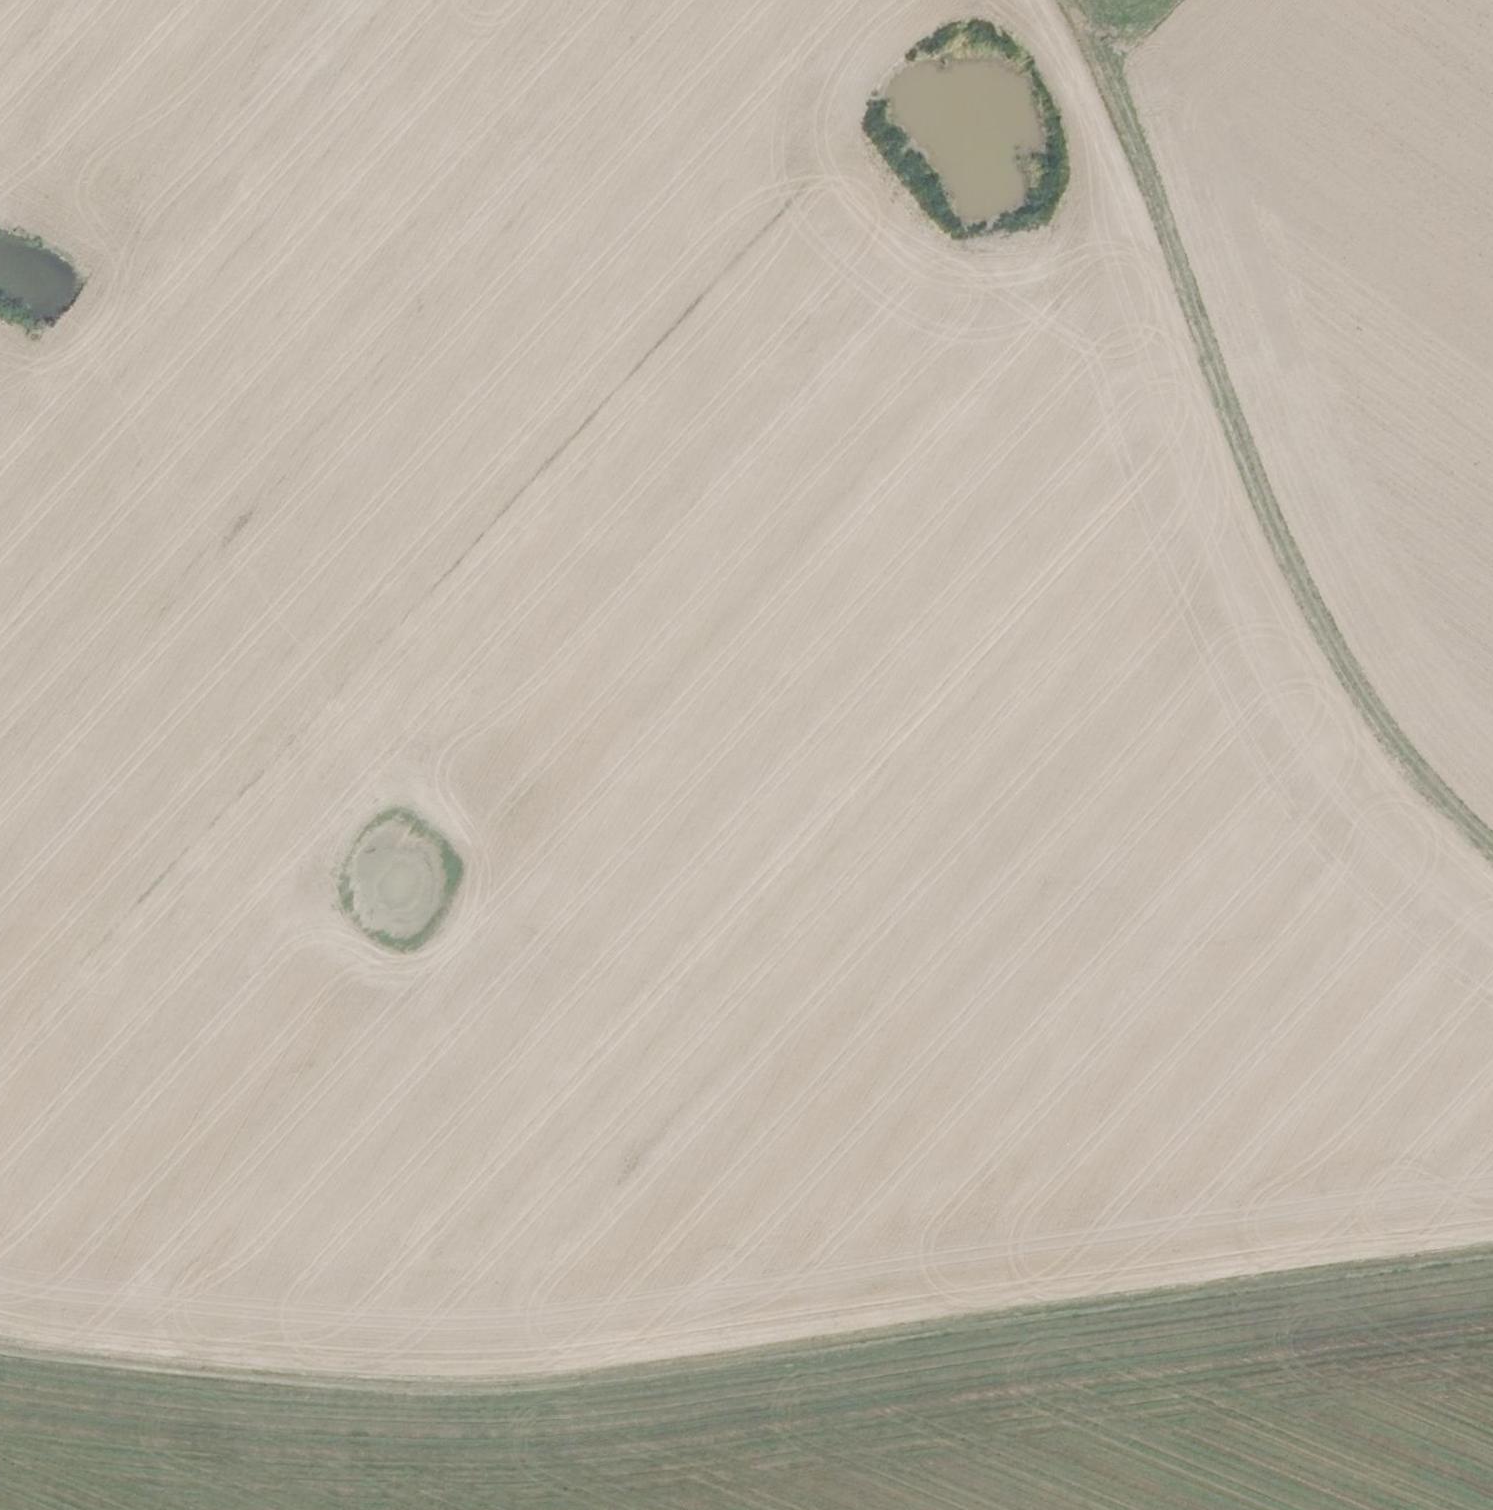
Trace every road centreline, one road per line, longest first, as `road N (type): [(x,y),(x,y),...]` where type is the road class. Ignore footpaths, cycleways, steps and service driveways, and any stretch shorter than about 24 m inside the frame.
road 1 (track): [(0,1349),(251,1377),(479,1389),(640,1377),(1492,1253)]
road 2 (track): [(1079,0),(1104,44),(1323,620),(1454,819),(1492,855)]

